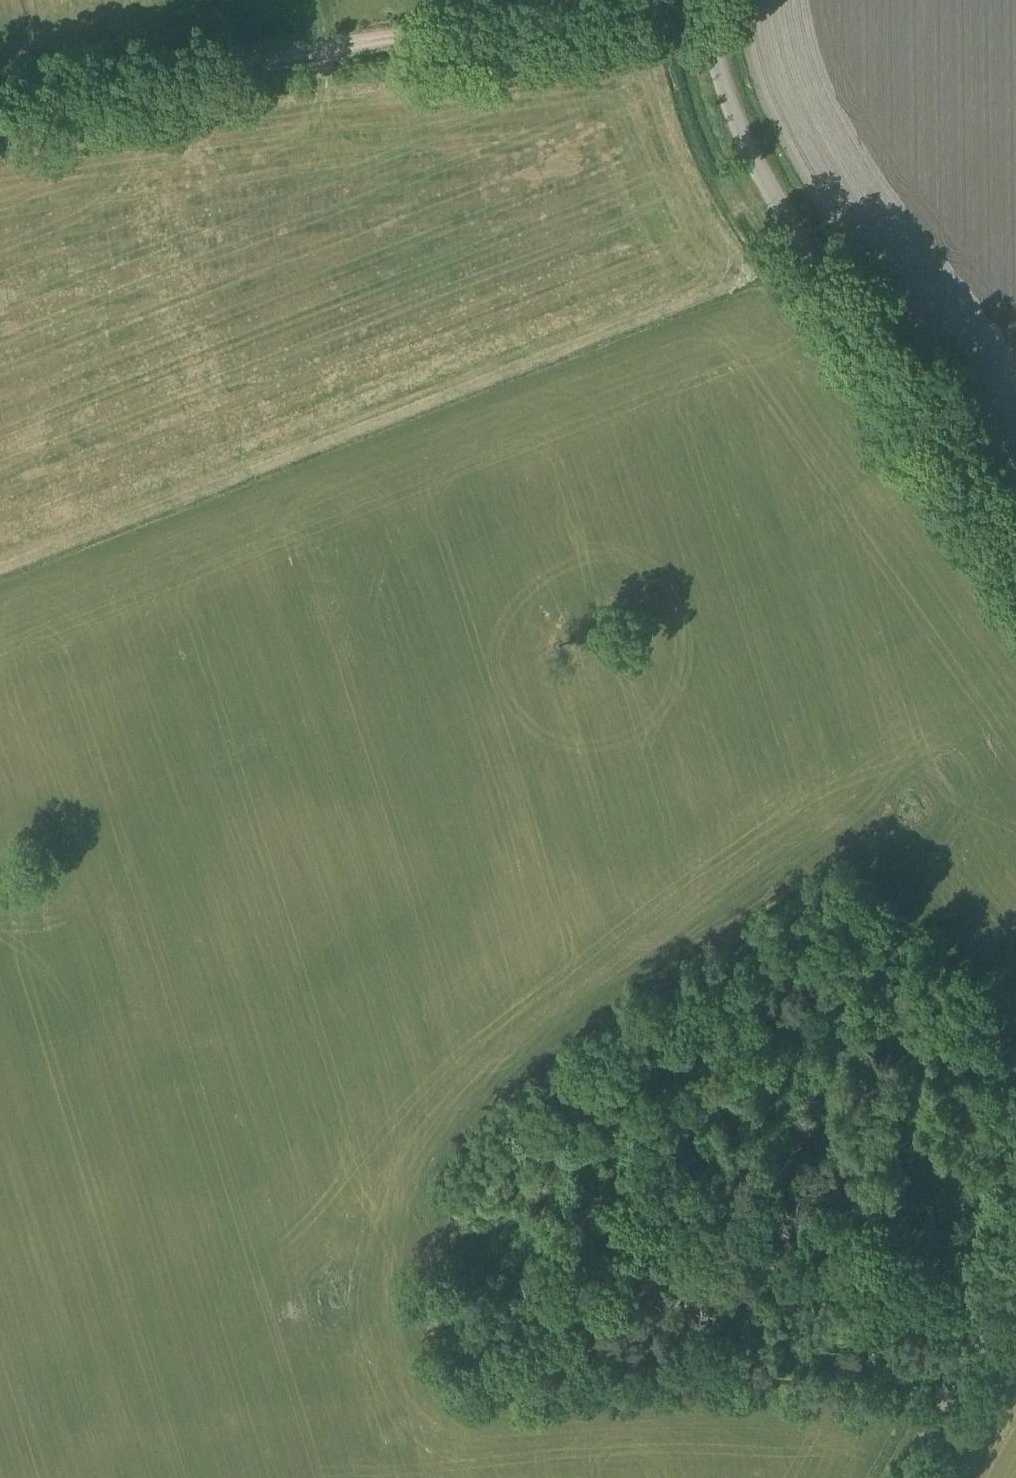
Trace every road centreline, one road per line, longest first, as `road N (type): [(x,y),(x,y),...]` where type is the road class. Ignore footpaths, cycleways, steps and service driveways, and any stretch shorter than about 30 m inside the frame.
road 1 (unclassified): [(1015,558),(756,168),(720,79),(703,0)]
road 2 (track): [(620,0),(0,97)]
road 3 (unclassified): [(889,1477),(1015,1250)]

